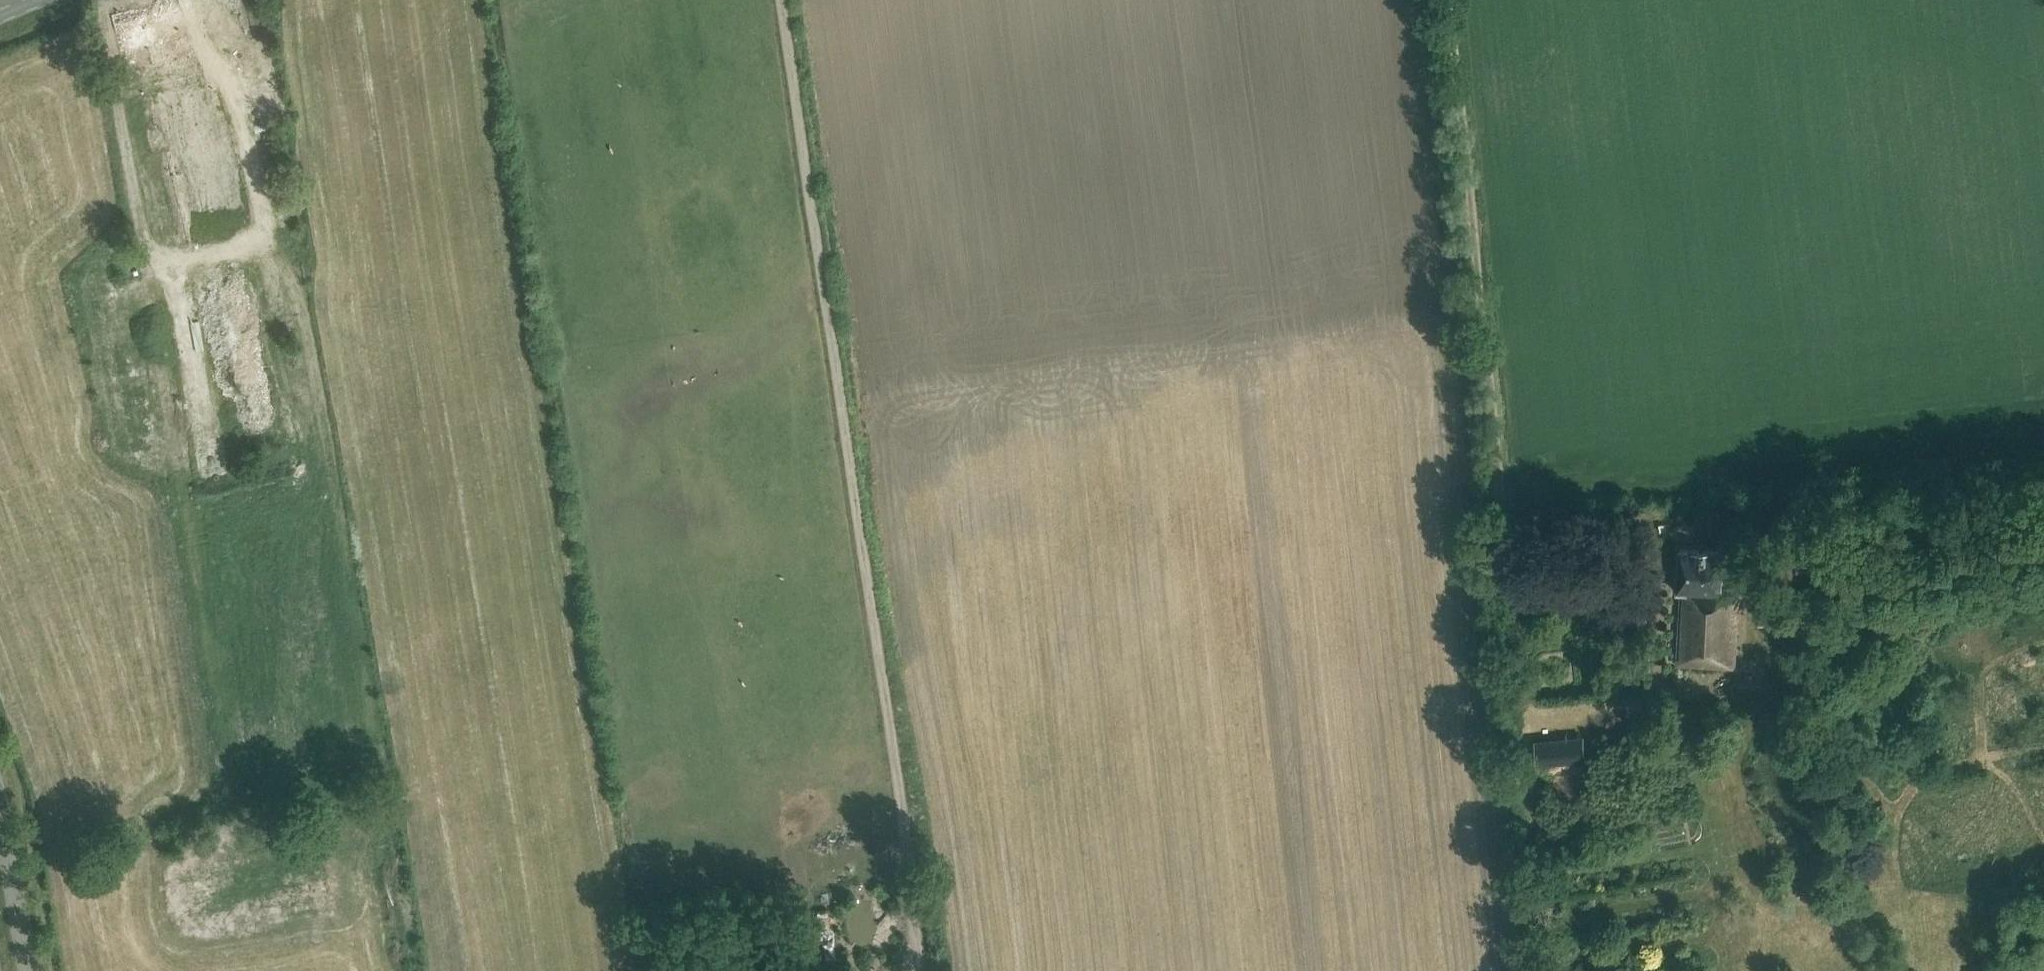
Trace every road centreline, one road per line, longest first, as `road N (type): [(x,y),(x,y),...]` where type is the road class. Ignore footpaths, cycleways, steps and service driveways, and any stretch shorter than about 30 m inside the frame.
road 1 (track): [(928,970),(781,0)]
road 2 (unclassified): [(28,970),(0,805)]

